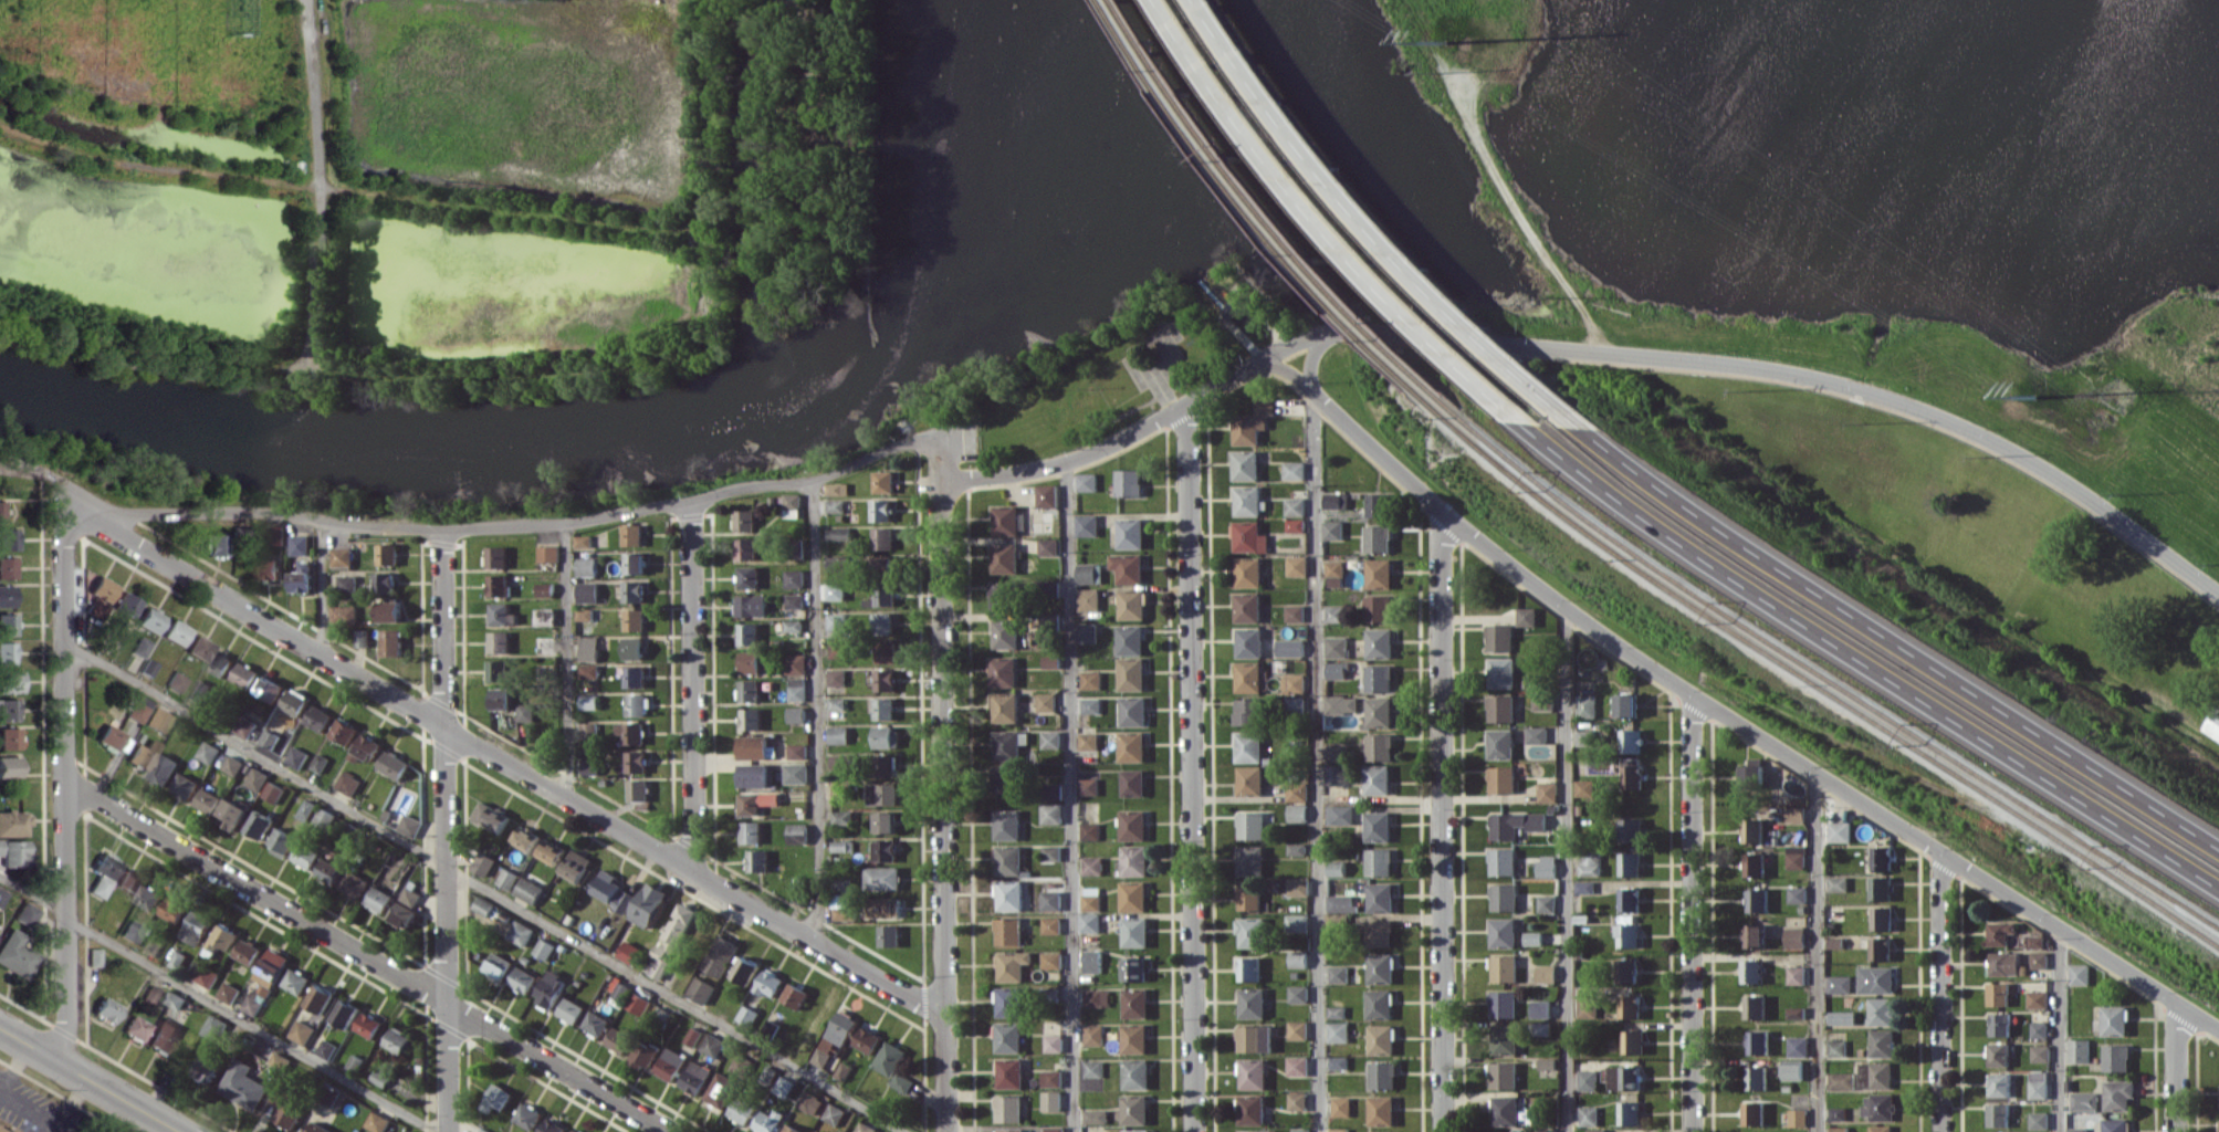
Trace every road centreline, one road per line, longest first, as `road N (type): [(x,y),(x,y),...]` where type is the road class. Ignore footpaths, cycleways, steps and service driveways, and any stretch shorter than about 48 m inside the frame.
road 1 (track): [(0,294),(93,325),(316,360),(610,358),(703,347),(694,237),(111,170),(0,137)]
road 2 (residential): [(2218,595),(2014,452),(1844,387),(1737,366),(1361,329),(1298,339),(1133,434),(1068,461),(941,478)]
road 3 (residential): [(2218,1032),(1627,656),(1436,509),(1297,377),(1254,364)]
road 4 (residential): [(90,512),(117,536),(946,1017)]
road 5 (residential): [(90,512),(265,514),(444,530),(567,524),(742,486),(816,480),(908,442),(976,433)]
road 6 (motorway): [(1527,422),(1721,569),(2218,886)]
road 7 (motorway): [(2218,847),(1737,539),(1580,423)]
road 8 (residential): [(1189,402),(1195,1131)]
road 9 (residential): [(62,778),(671,1131)]
road 10 (residential): [(941,438),(947,1131)]
road 11 (residential): [(1436,509),(1443,1131)]
road 12 (residential): [(444,530),(449,1131)]
road 13 (residential): [(90,512),(61,541),(63,1066)]
road 14 (motorway): [(1580,423),(1461,317),(1359,207),(1209,0)]
road 15 (motorway): [(1169,0),(1337,232),(1445,349),(1527,422)]
road 16 (residential): [(1688,695),(1691,1131)]
road 17 (track): [(1411,15),(1504,196),(1618,355)]
road 18 (residential): [(691,501),(695,843),(683,866)]
road 19 (residential): [(1936,852),(1938,1131)]
road 20 (track): [(694,237),(708,126),(697,44),(707,0)]
road 21 (secondary): [(179,1131),(0,1029)]
road 22 (residential): [(2170,1002),(2172,1131)]

